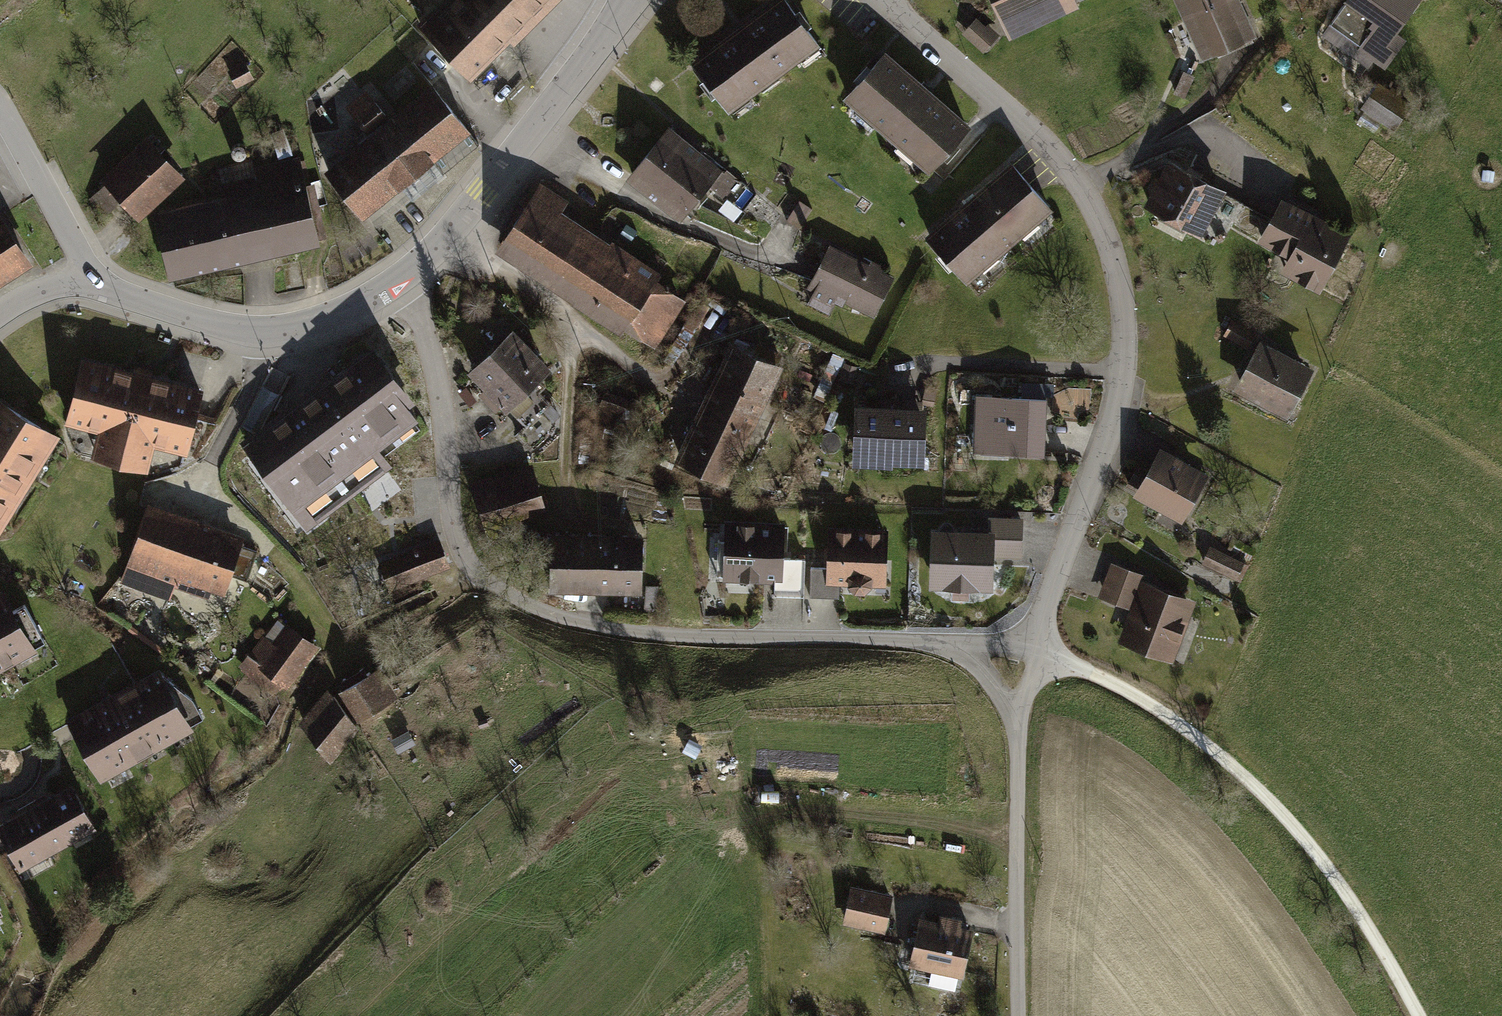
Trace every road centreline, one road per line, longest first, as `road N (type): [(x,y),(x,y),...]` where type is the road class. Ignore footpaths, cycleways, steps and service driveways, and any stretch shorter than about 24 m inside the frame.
road 1 (residential): [(399,282),(436,375),(459,551),(494,591),(565,617),(660,634),(940,643)]
road 2 (residential): [(1034,646),(1108,441),(1123,372),(1110,269),(1073,181),(1022,124),(881,0)]
road 3 (track): [(1034,646),(1149,706),(1247,780),(1343,888),(1417,1015)]
road 4 (residential): [(399,282),(444,241),(626,0)]
road 5 (residential): [(85,276),(196,318),(259,330),(308,324),(399,282)]
road 6 (residential): [(1018,1015),(1018,720)]
road 7 (residential): [(0,113),(85,276)]
road 8 (track): [(563,511),(574,328)]

